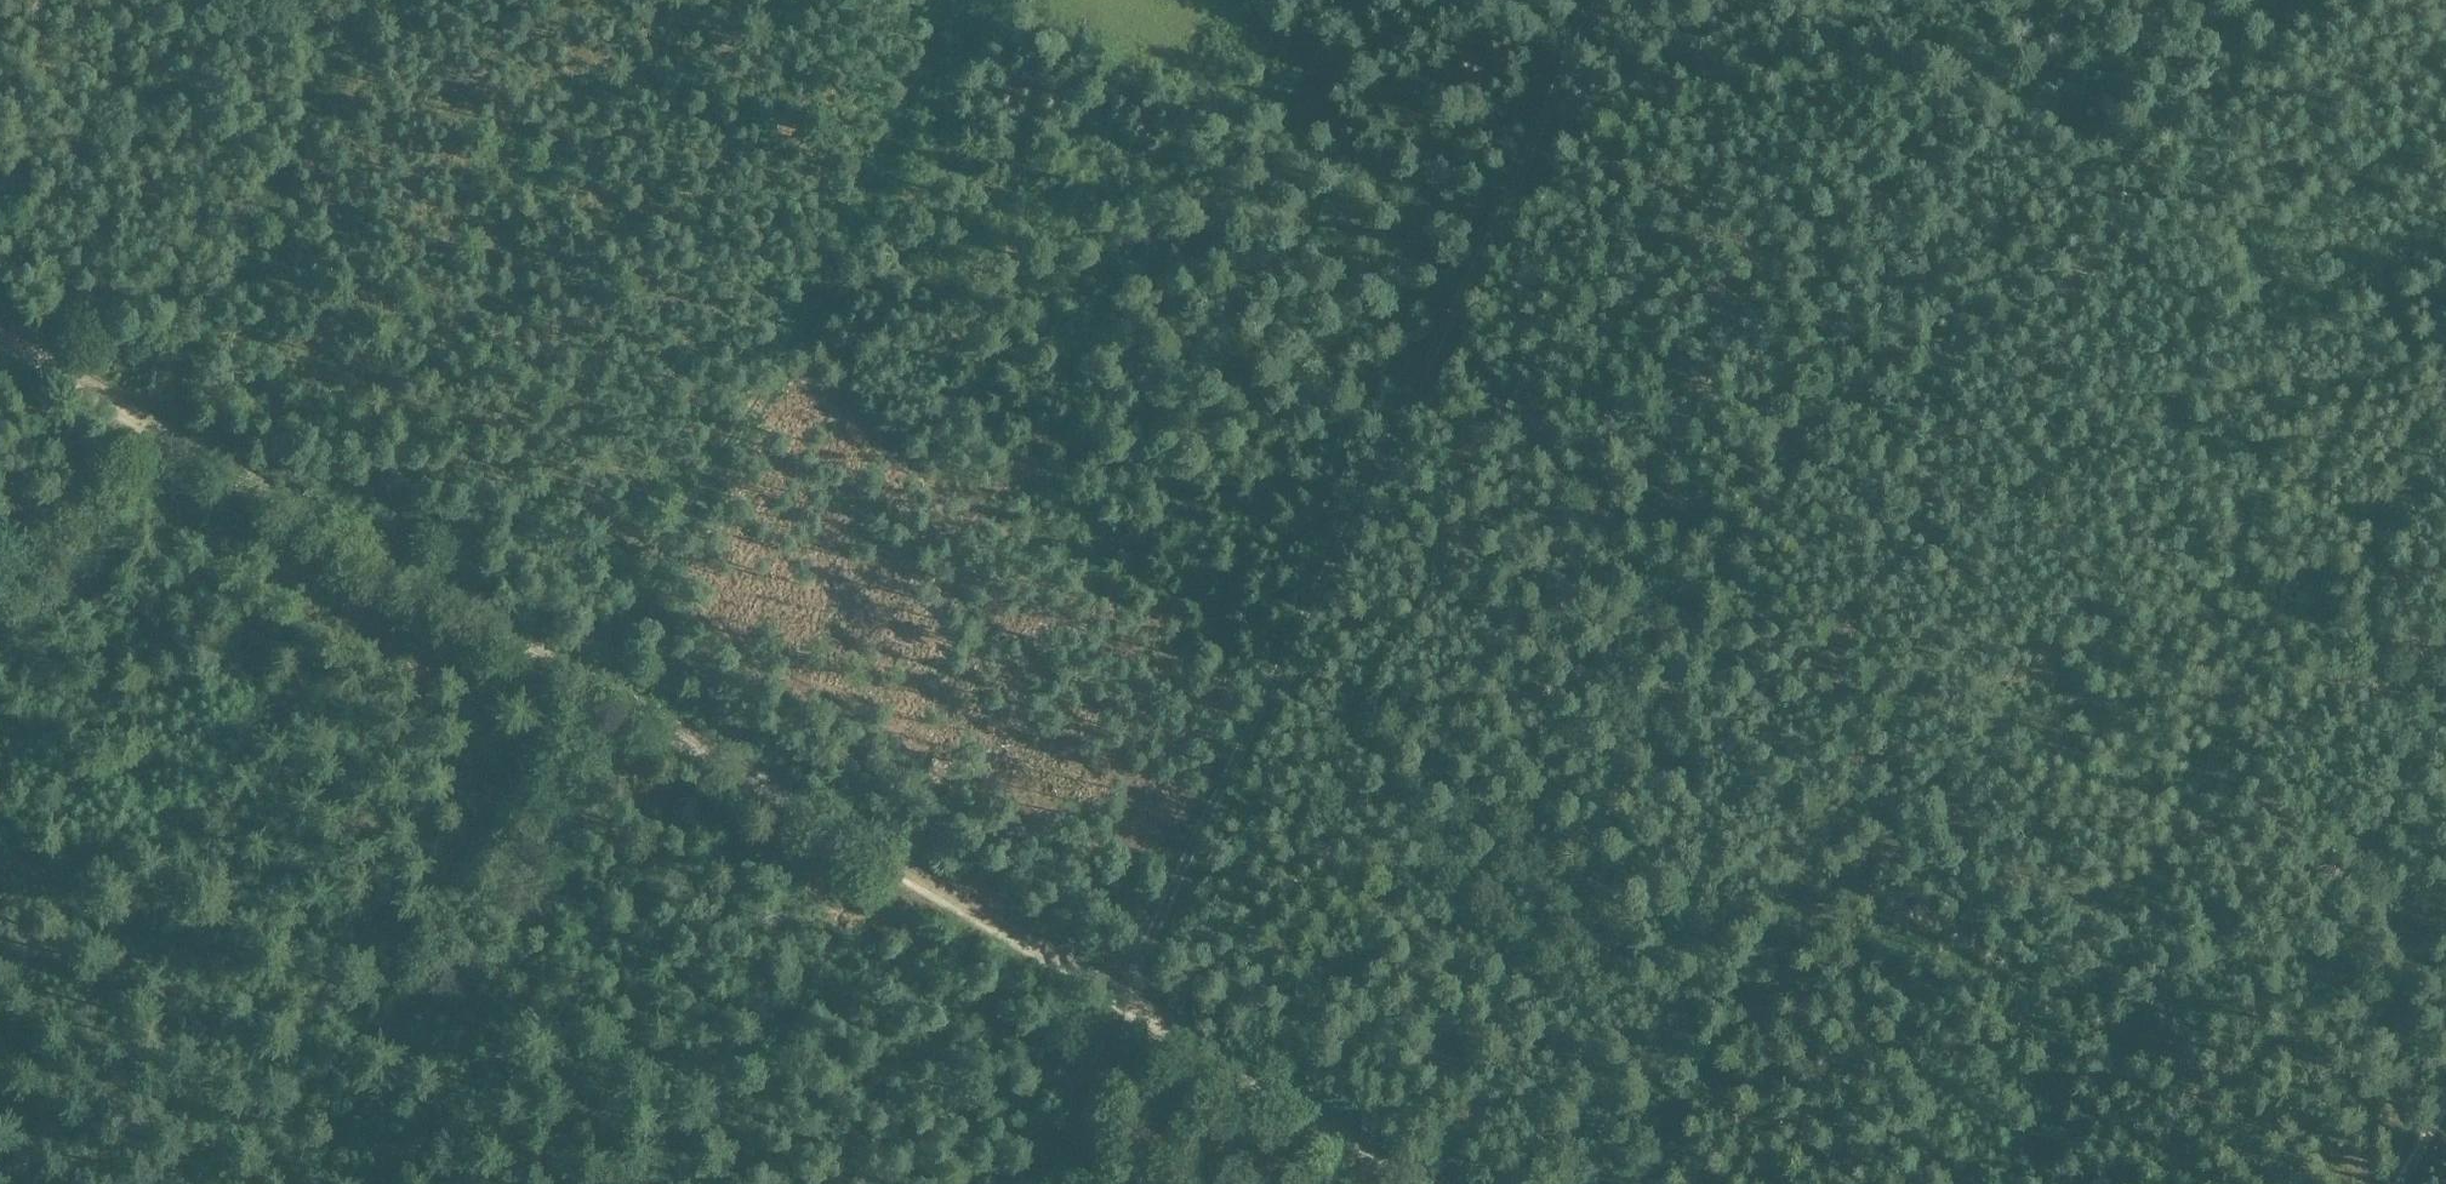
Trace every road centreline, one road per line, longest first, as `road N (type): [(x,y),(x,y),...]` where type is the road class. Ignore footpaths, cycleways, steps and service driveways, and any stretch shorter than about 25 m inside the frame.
road 1 (track): [(1471,1183),(0,330)]

